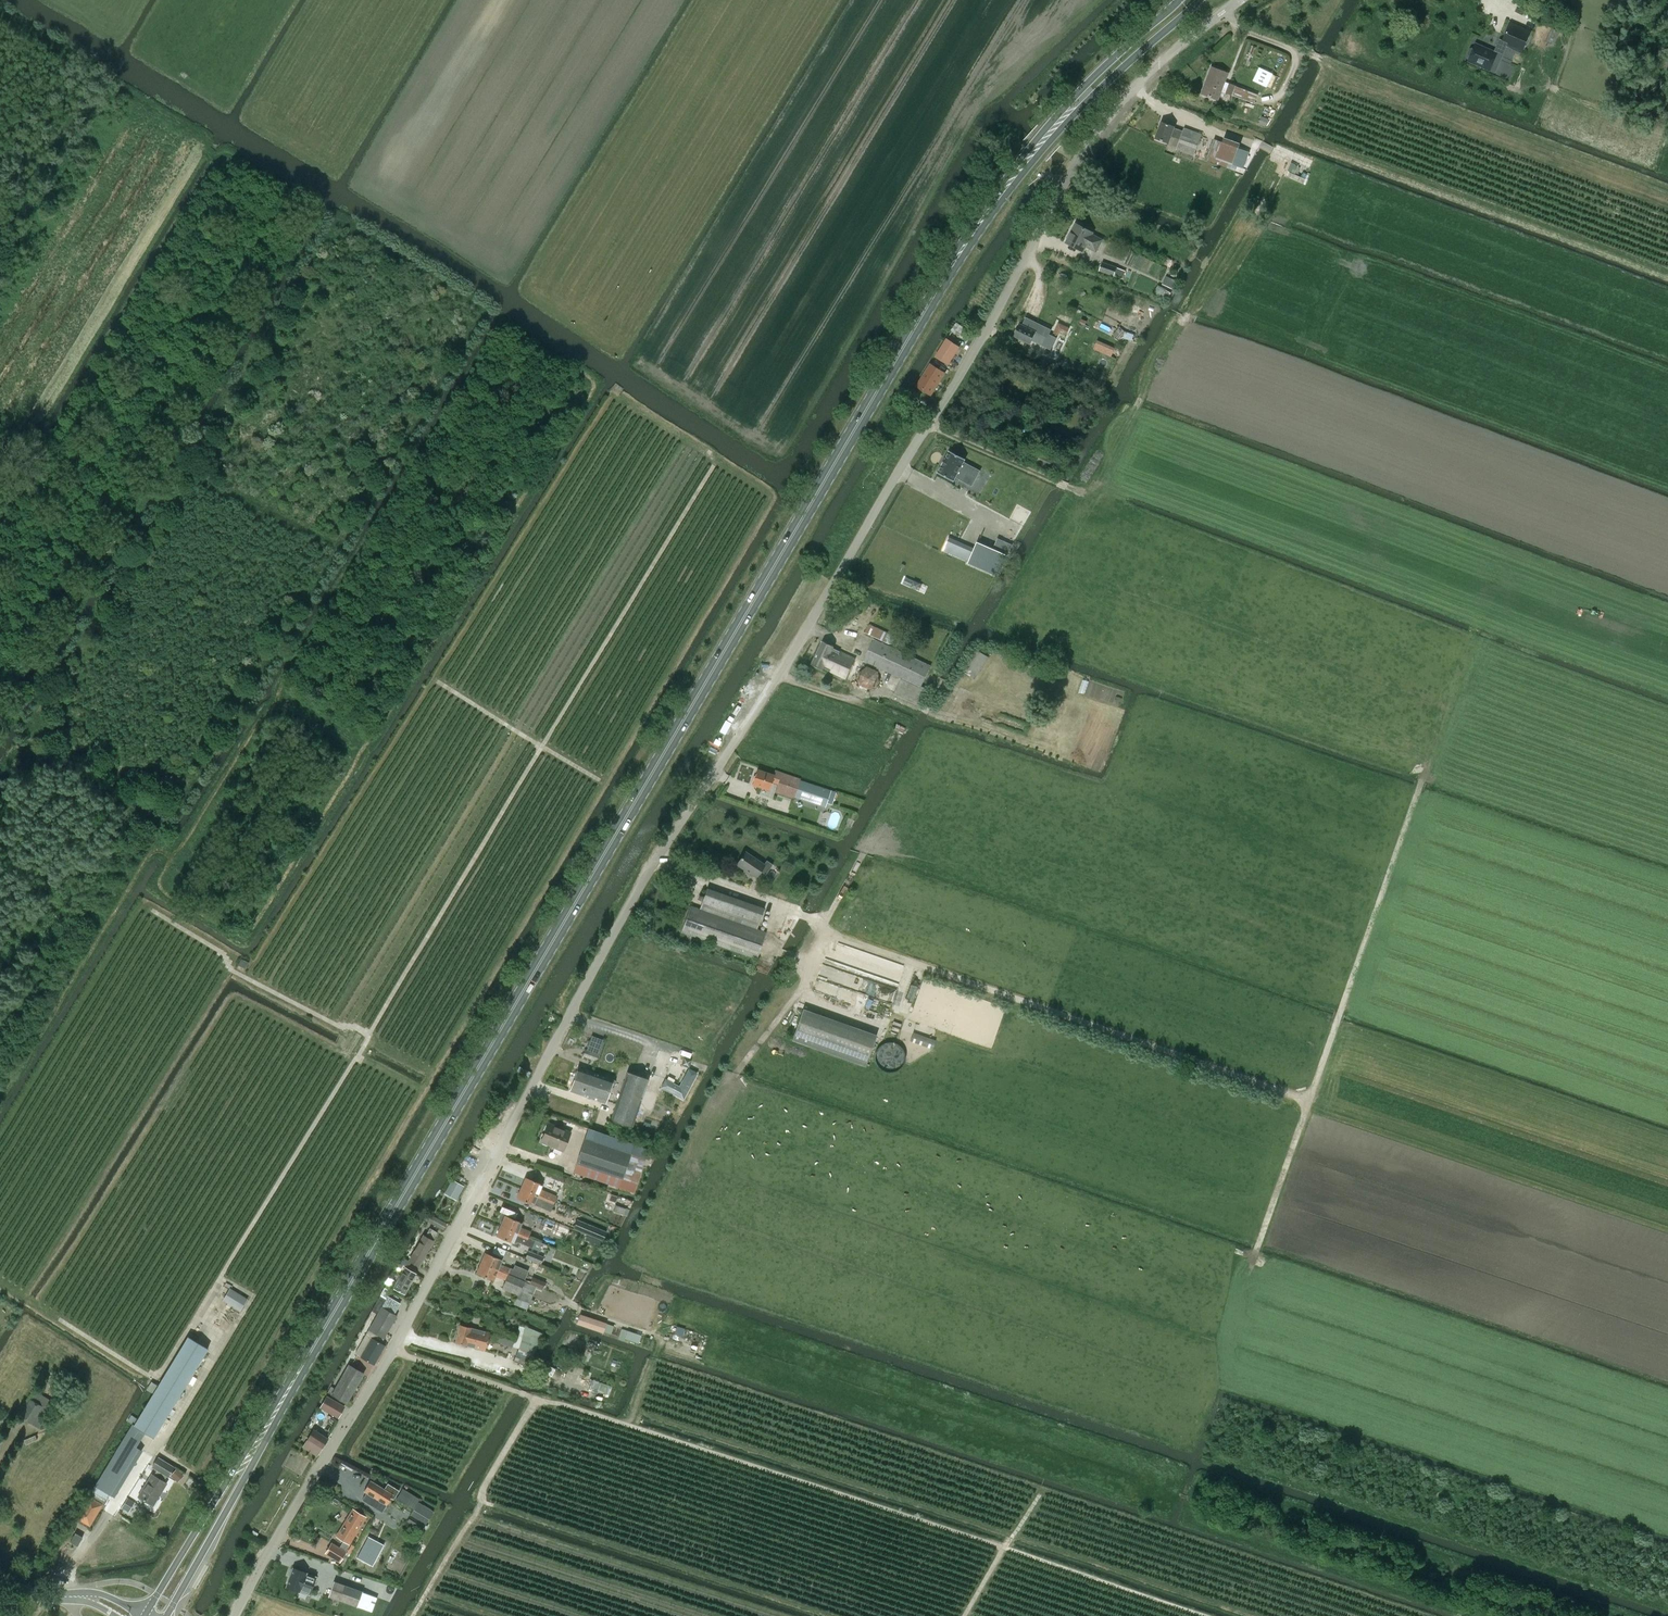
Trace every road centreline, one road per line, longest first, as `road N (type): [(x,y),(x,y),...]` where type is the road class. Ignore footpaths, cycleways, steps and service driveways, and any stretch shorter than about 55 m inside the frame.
road 1 (unclassified): [(234,1615),(393,1348),(653,864),(972,357),(1077,162),(1108,112),(1147,73),(1239,0)]
road 2 (primary): [(265,1434),(916,325),(1048,133)]
road 3 (track): [(501,338),(176,864),(164,893),(246,938),(594,385),(521,331)]
road 4 (track): [(11,716),(312,204),(227,155),(220,162),(200,137),(116,88)]
road 5 (track): [(653,864),(787,911),(823,936),(1308,1100)]
road 6 (track): [(0,732),(11,716),(168,809),(184,802),(339,549),(188,472)]
road 7 (track): [(30,724),(330,225)]
road 8 (track): [(1255,1254),(1422,778)]
road 9 (track): [(0,782),(19,757),(161,833),(0,1096)]
road 10 (track): [(339,549),(483,311),(351,221),(330,225)]
road 11 (track): [(1246,1466),(1667,1605)]
road 12 (track): [(0,530),(220,162)]
road 13 (track): [(0,275),(116,88),(0,12)]
road 14 (primary): [(265,1434),(146,1613)]
road 15 (primary): [(166,1615),(265,1434)]
road 16 (primary): [(1048,133),(1199,0)]
road 17 (primary): [(1179,0),(1085,84),(1048,133)]

